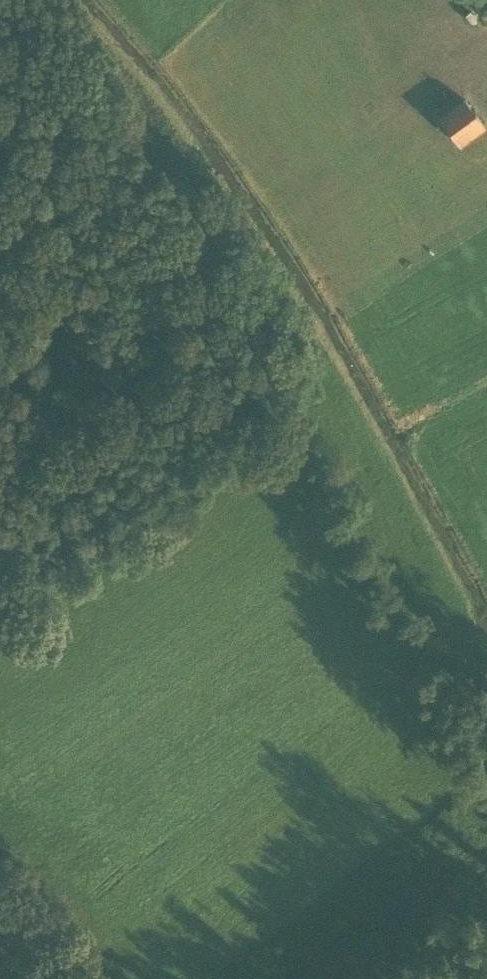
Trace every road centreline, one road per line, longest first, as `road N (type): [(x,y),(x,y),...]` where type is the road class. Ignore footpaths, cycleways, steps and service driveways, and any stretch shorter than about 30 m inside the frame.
road 1 (track): [(0,862),(87,978)]

